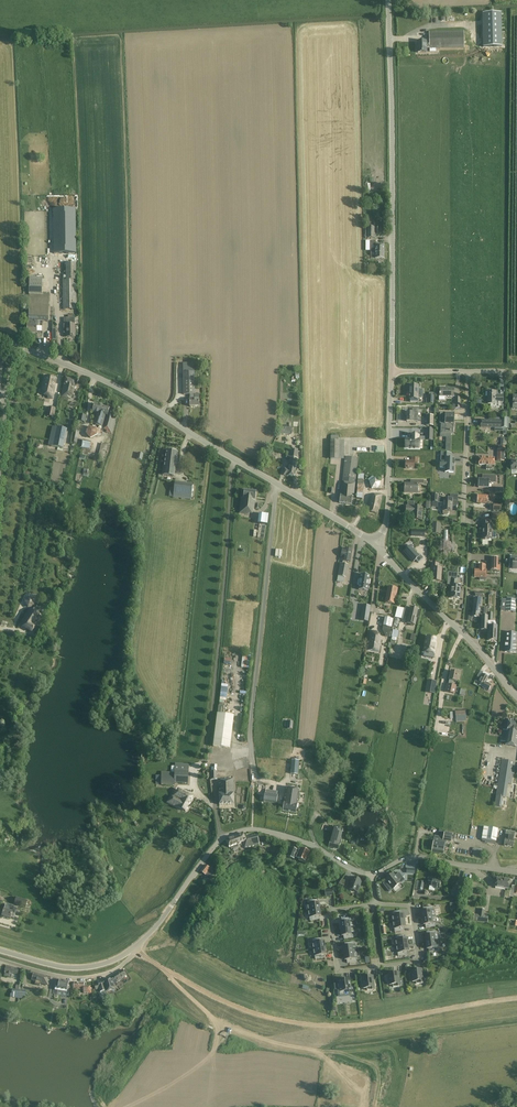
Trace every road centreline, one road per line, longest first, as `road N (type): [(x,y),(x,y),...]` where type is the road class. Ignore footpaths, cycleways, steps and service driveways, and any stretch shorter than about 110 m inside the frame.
road 1 (track): [(516,999),(316,1026),(221,1001),(134,948)]
road 2 (unclassified): [(392,371),(388,0)]
road 3 (unclassified): [(278,485),(130,395),(13,344)]
road 4 (unclassified): [(243,747),(278,485)]
road 5 (unclassified): [(372,875),(294,838),(247,829),(221,839),(174,902)]
road 6 (residential): [(376,904),(329,911),(340,970),(418,959),(408,906)]
road 7 (track): [(322,1051),(222,1026),(160,966)]
road 8 (unclassified): [(377,548),(388,518),(392,371)]
road 9 (residential): [(462,521),(468,371)]
road 10 (unclassified): [(516,873),(418,857),(372,875)]
road 11 (unclassified): [(134,948),(123,965),(89,977),(0,959)]
road 12 (unclassified): [(134,948),(84,969),(0,950)]
road 13 (unclassified): [(0,483),(13,344)]
road 14 (unclassified): [(464,635),(377,548)]

